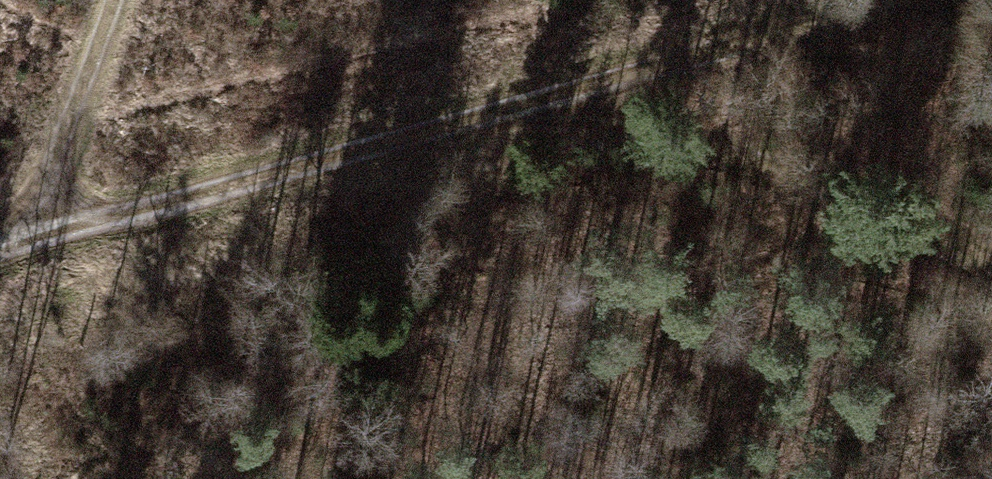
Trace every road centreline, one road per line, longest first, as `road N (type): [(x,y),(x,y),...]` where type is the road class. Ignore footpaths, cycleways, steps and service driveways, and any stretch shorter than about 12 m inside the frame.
road 1 (track): [(880,0),(0,265)]
road 2 (track): [(991,259),(545,100)]
road 3 (track): [(126,0),(93,137),(54,245)]

